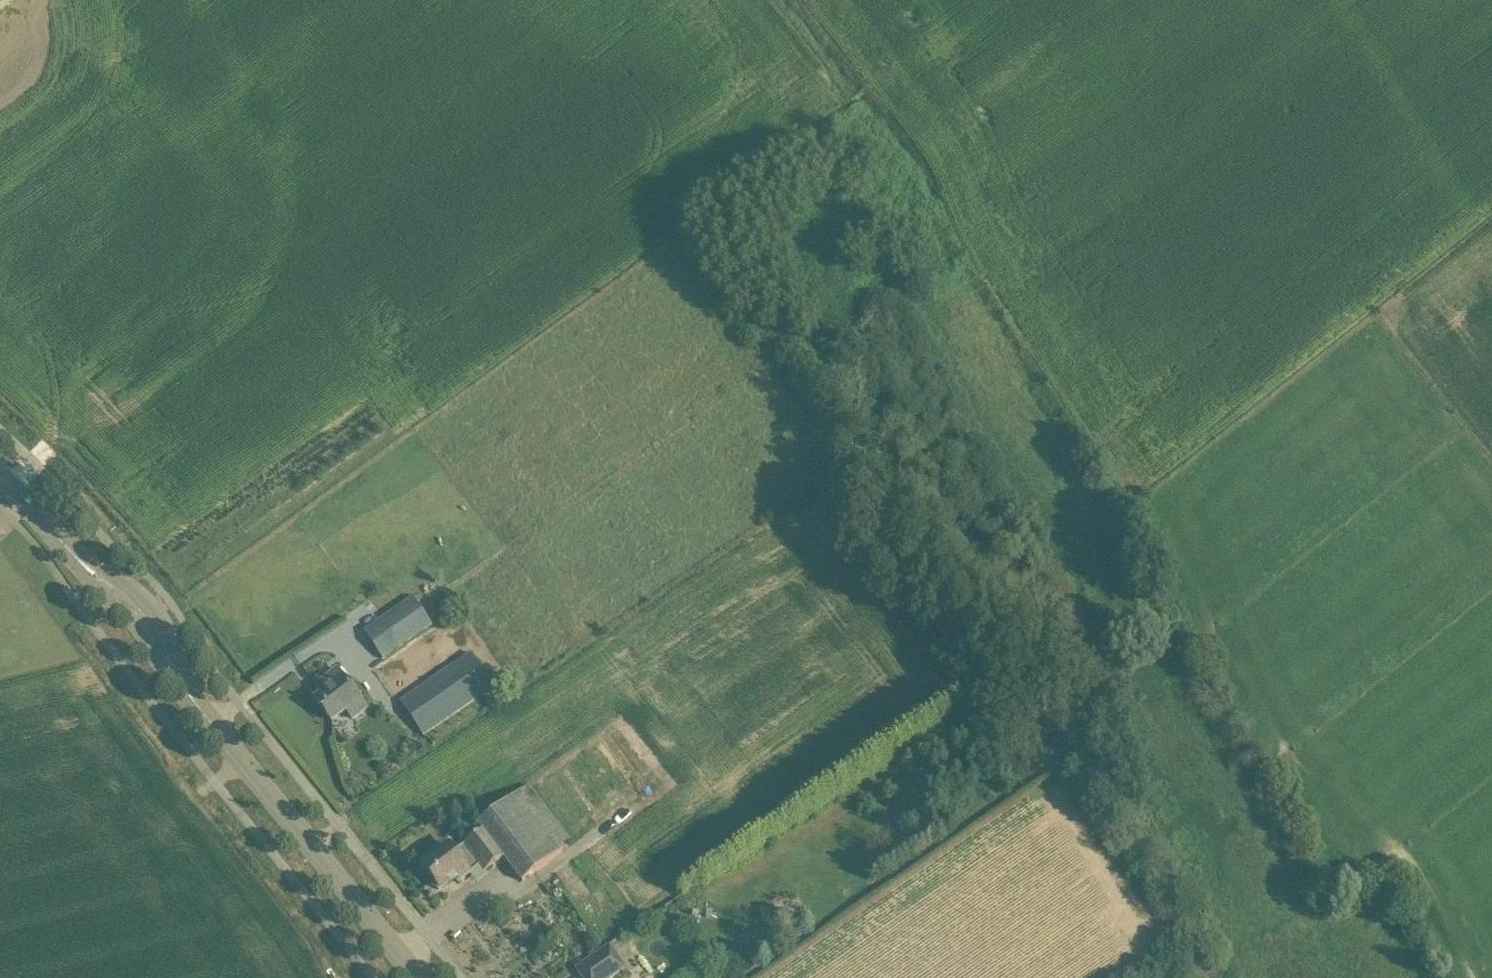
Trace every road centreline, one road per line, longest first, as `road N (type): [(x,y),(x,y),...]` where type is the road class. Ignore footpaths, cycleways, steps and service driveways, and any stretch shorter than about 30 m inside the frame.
road 1 (secondary): [(418,977),(181,686),(154,631),(0,473)]

